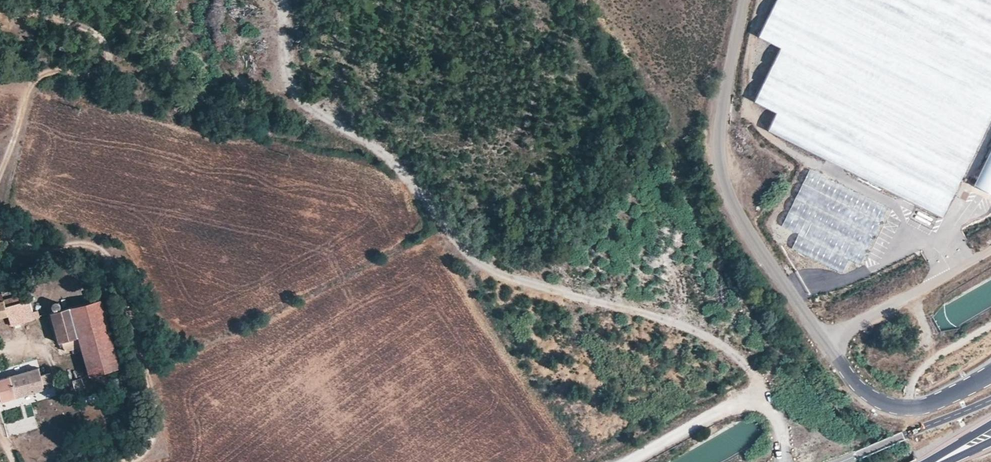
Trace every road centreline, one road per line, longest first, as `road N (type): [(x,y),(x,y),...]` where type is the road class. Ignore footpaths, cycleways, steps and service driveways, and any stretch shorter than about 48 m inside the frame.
road 1 (track): [(758,404),(758,381),(728,346),(496,268),(455,238),(396,163),(302,101),(285,73),(281,0)]
road 2 (tertiary): [(990,370),(922,405),(886,400),(859,382),(756,244),(731,203),(718,142),(743,0)]
road 3 (track): [(628,461),(749,402),(770,403),(779,414),(785,461)]

